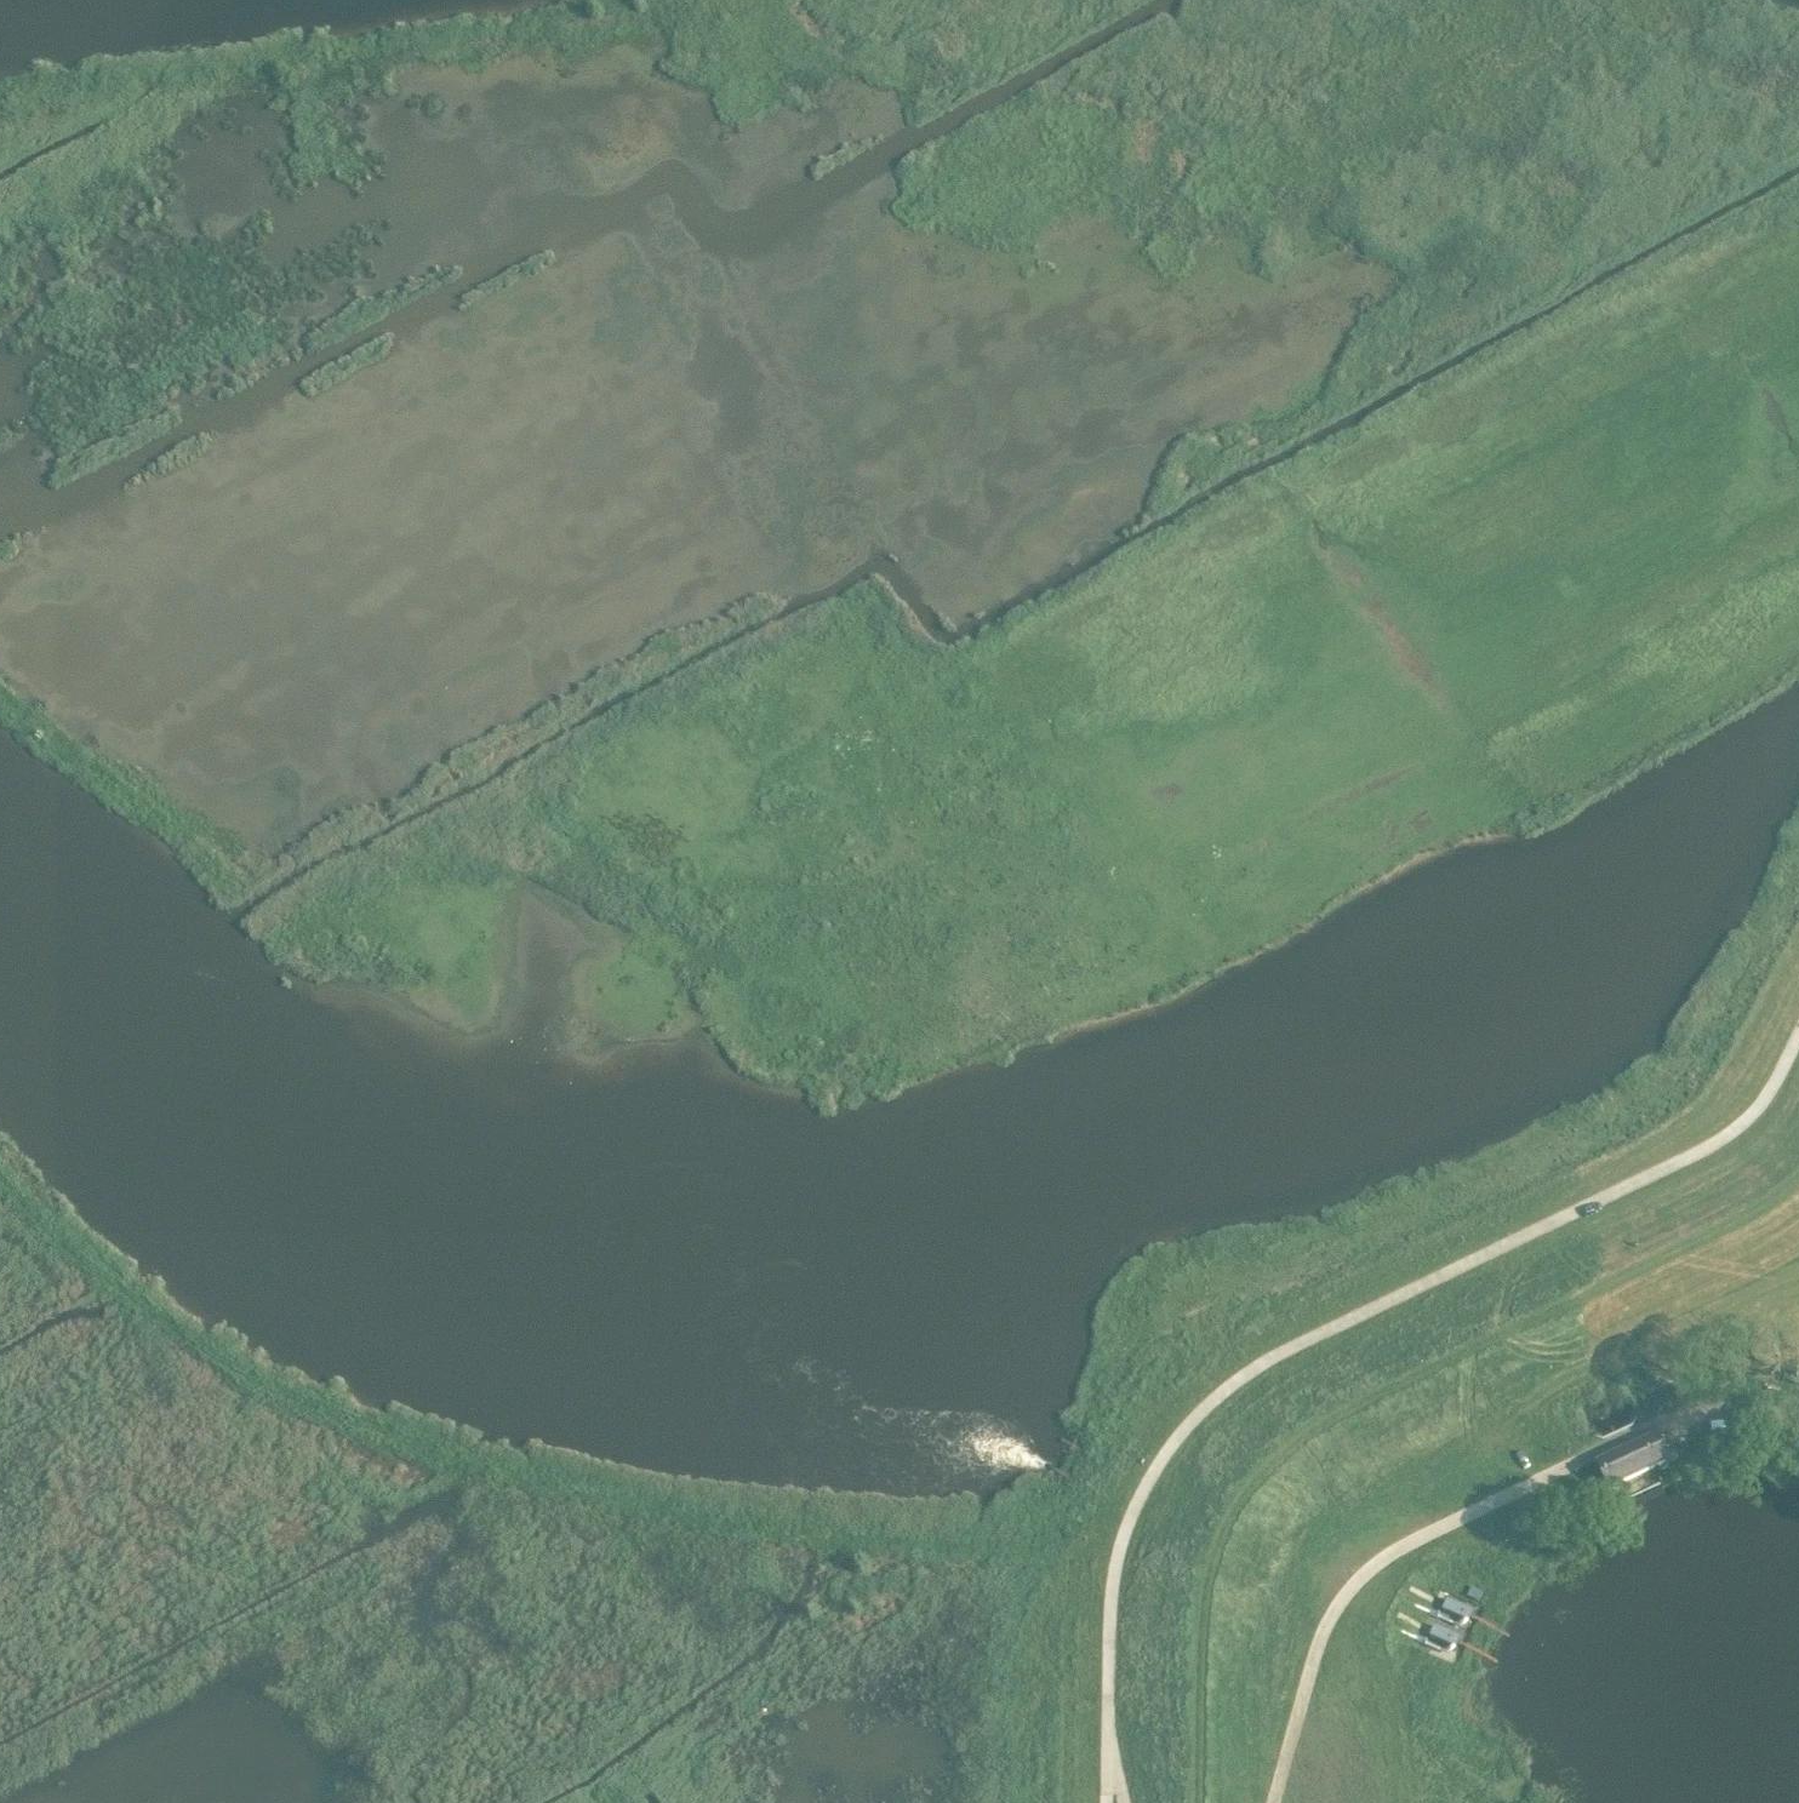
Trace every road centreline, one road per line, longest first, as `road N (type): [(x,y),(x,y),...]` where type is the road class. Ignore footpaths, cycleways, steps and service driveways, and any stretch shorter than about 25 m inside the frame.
road 1 (track): [(1798,1179),(1755,1211),(1336,1413),(1267,1464),(1227,1524),(1207,1575),(1199,1802)]
road 2 (unclassified): [(1579,1458),(1709,1409),(1798,1420)]

